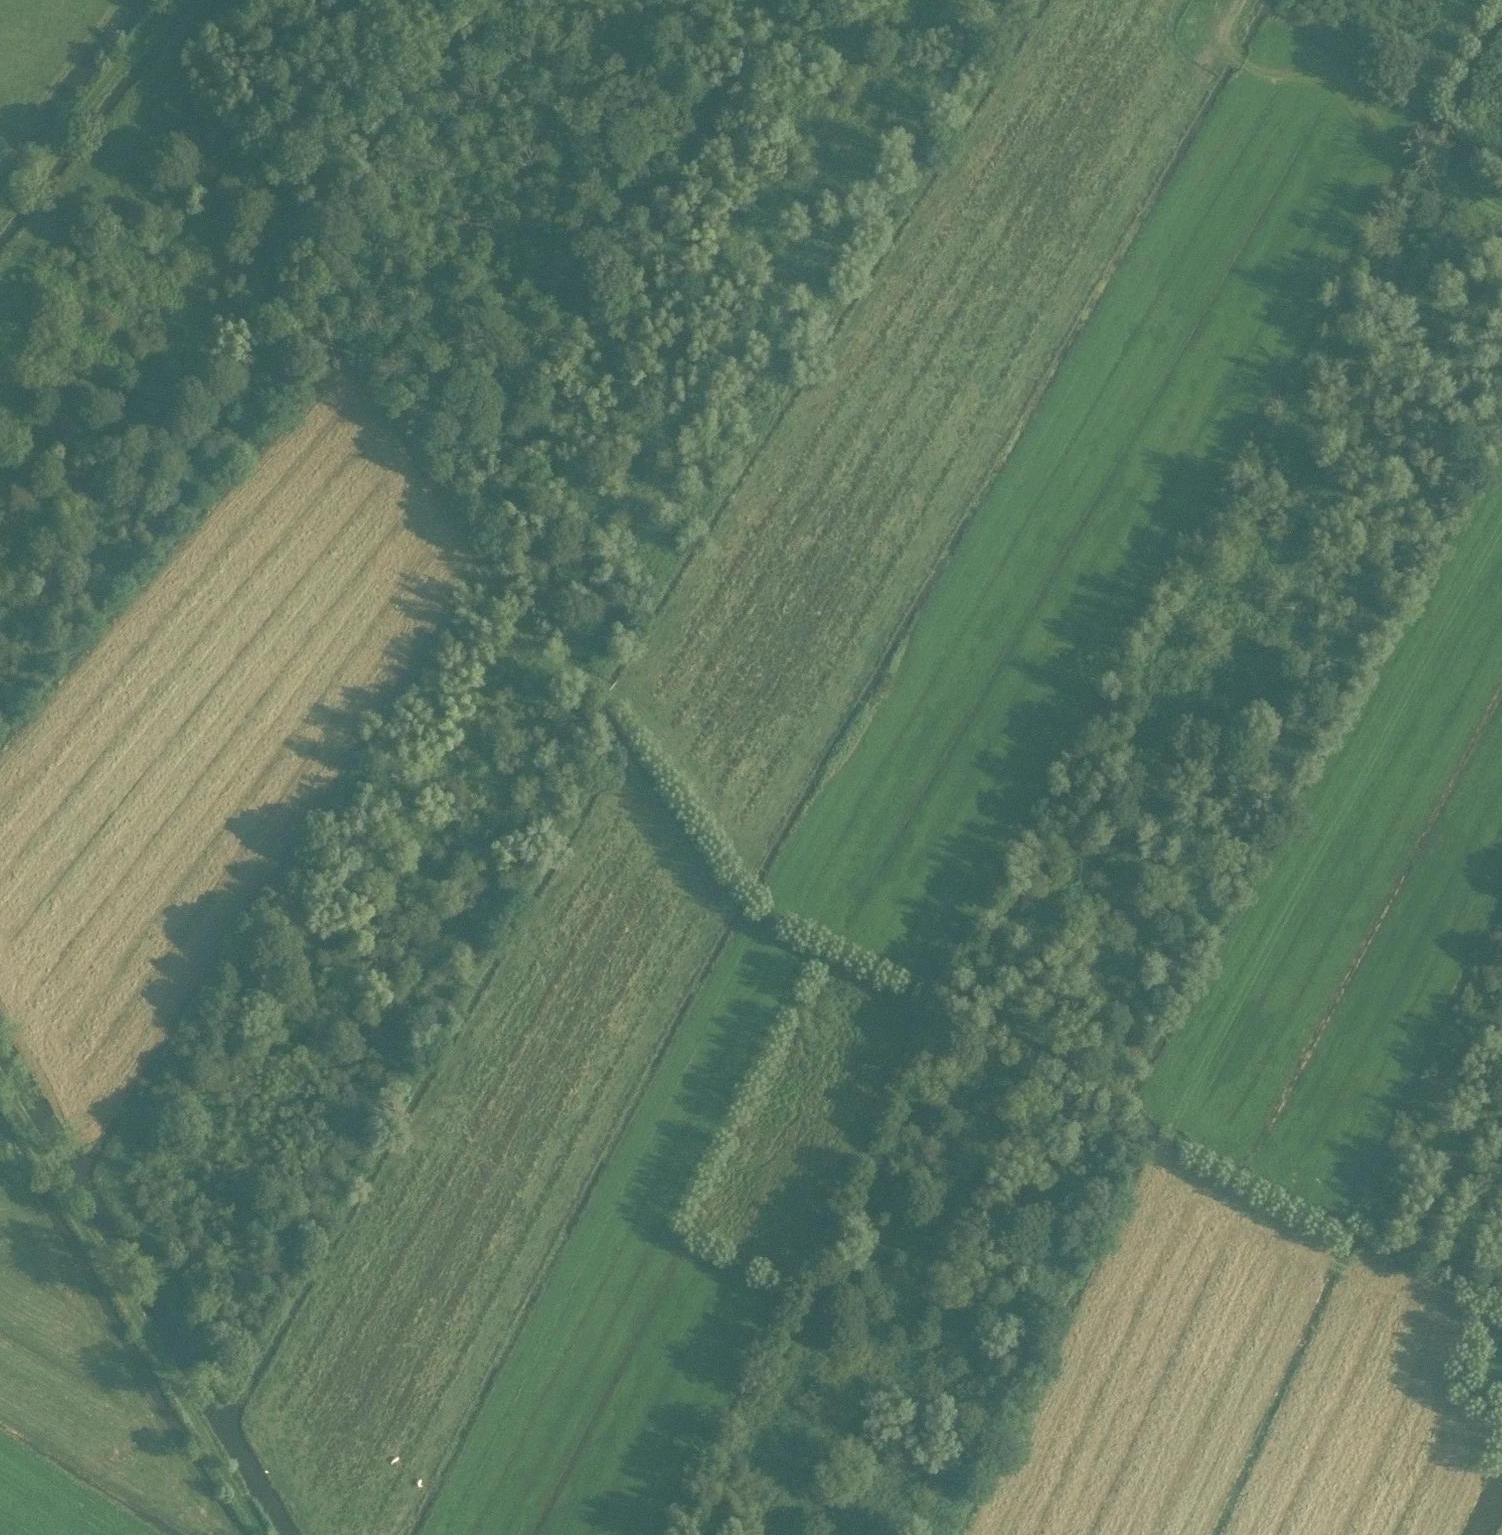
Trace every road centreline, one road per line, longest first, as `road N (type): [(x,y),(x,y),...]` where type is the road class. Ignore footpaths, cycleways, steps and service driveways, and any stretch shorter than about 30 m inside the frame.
road 1 (track): [(1501,214),(1388,152),(1342,87),(1242,64),(1224,42),(1242,0)]

